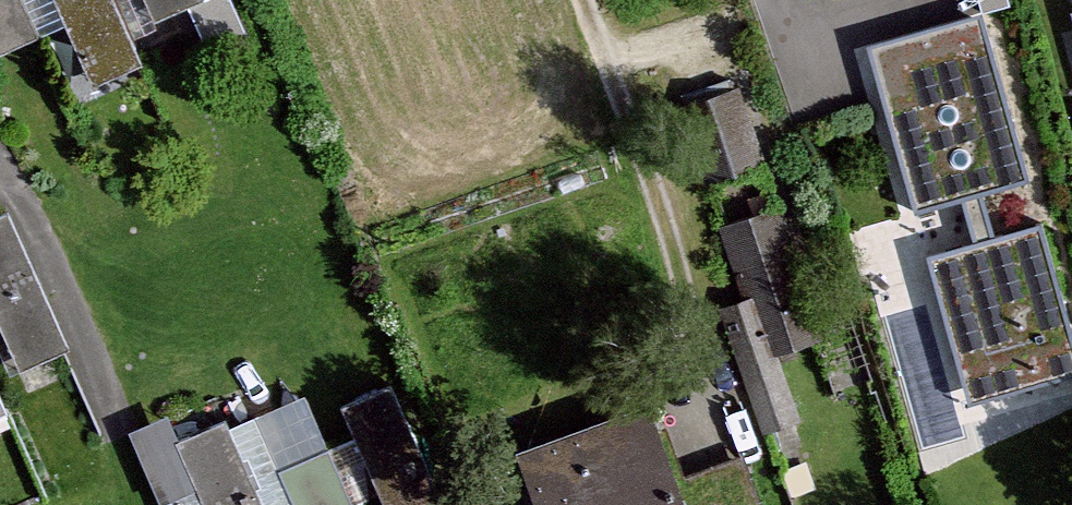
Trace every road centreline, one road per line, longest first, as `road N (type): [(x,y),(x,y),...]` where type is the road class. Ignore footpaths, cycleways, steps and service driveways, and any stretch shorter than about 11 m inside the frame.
road 1 (residential): [(0,171),(113,413)]

